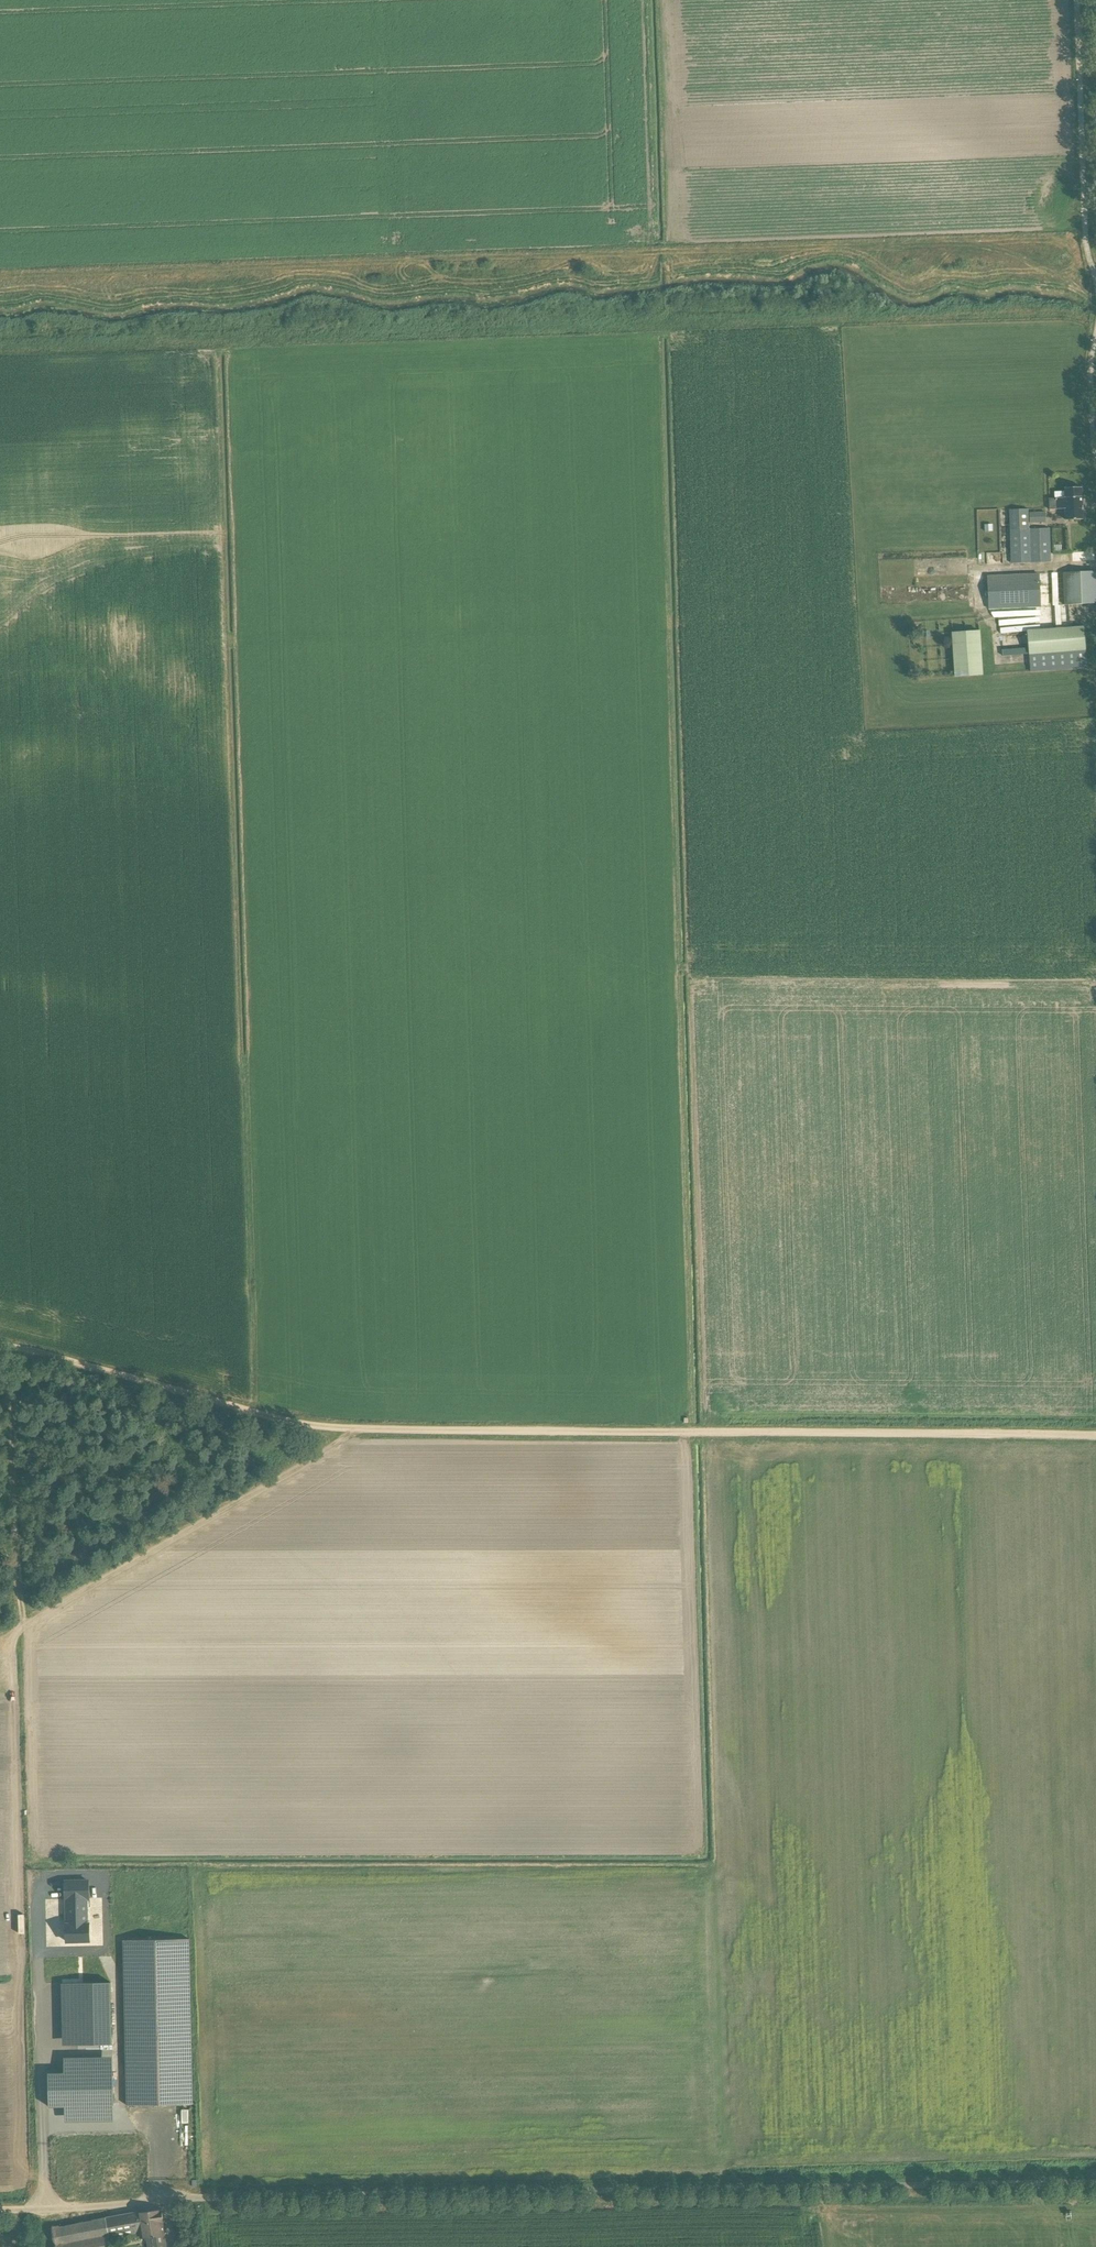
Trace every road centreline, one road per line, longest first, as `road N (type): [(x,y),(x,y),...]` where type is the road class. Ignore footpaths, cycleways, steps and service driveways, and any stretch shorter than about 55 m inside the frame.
road 1 (track): [(0,1347),(329,1430),(1095,1432)]
road 2 (unclassified): [(1095,2185),(24,2209)]
road 3 (track): [(237,641),(979,611),(977,572),(1095,565)]

